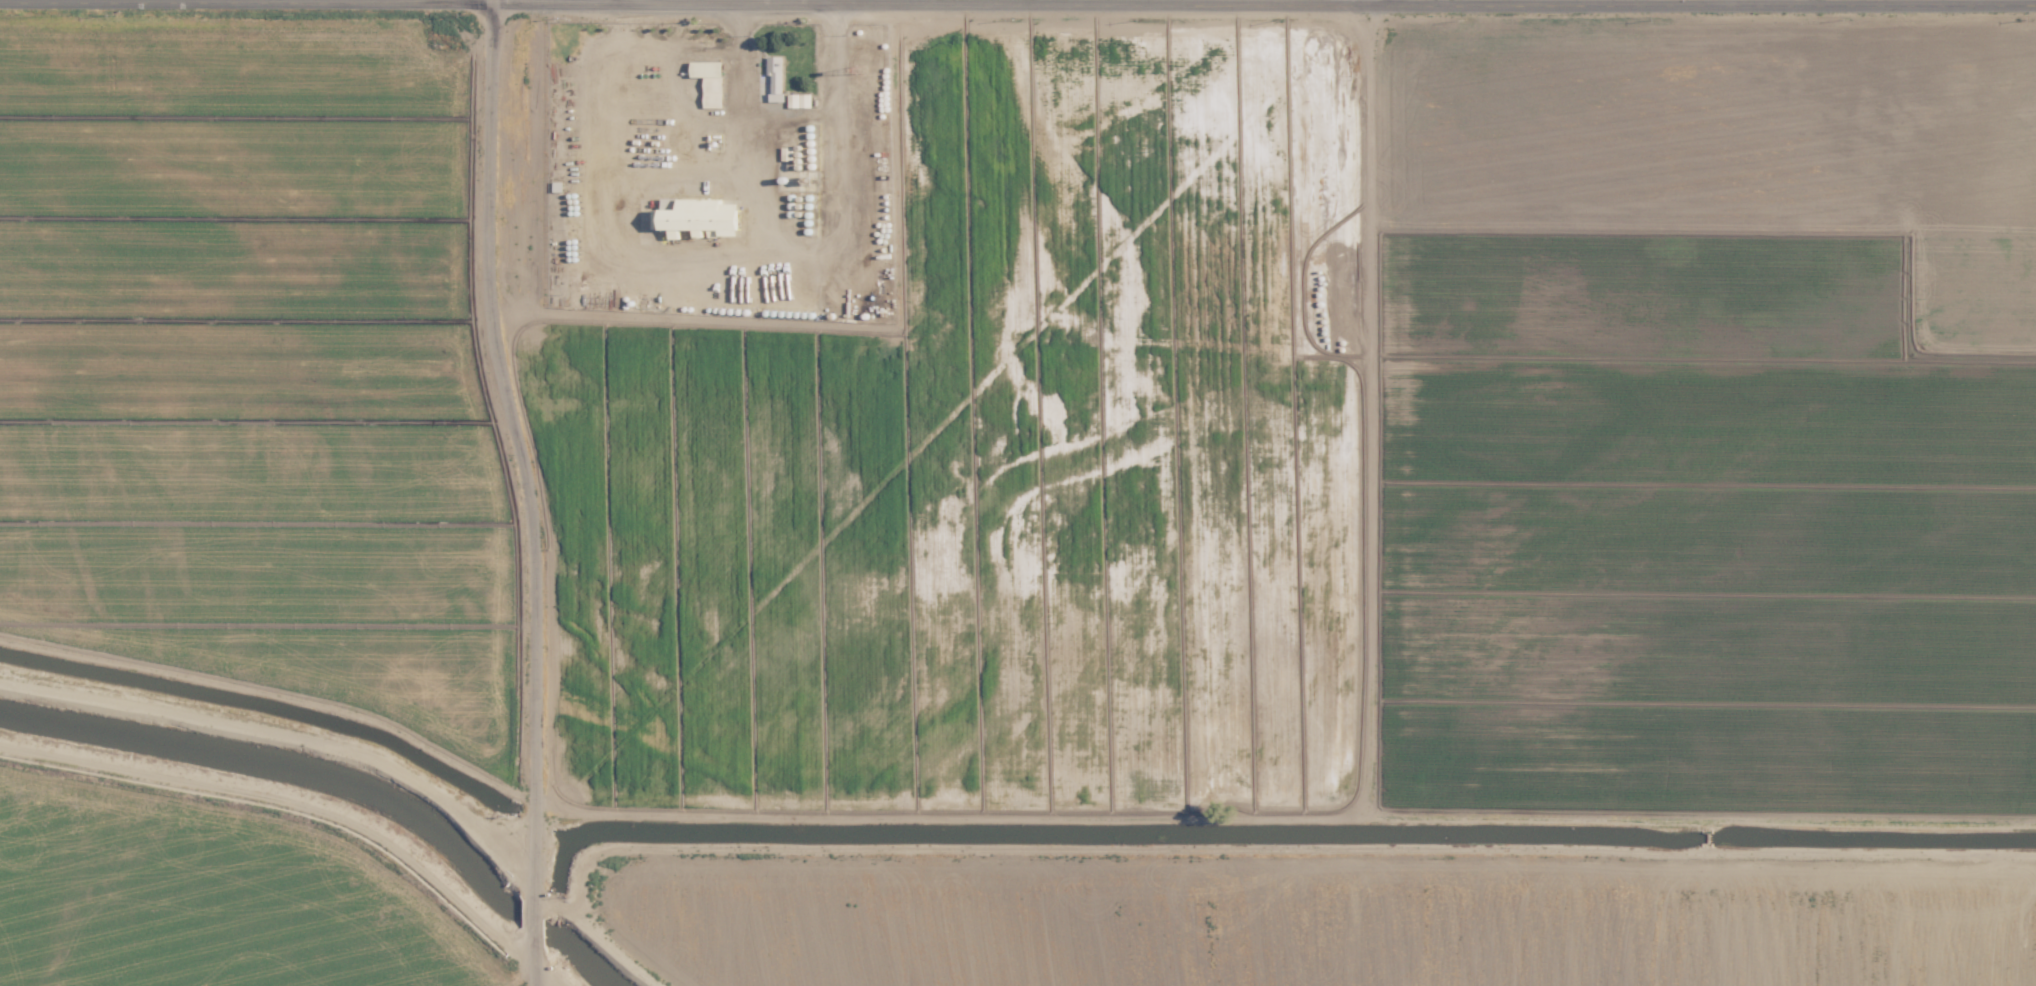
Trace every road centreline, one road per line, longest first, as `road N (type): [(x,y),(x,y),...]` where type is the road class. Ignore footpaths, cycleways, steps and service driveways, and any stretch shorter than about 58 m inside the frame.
road 1 (residential): [(0,6),(2035,3)]
road 2 (residential): [(540,985),(540,596),(530,483),(496,322),(496,0)]
road 3 (residential): [(0,738),(285,796),(364,824),(540,964)]

